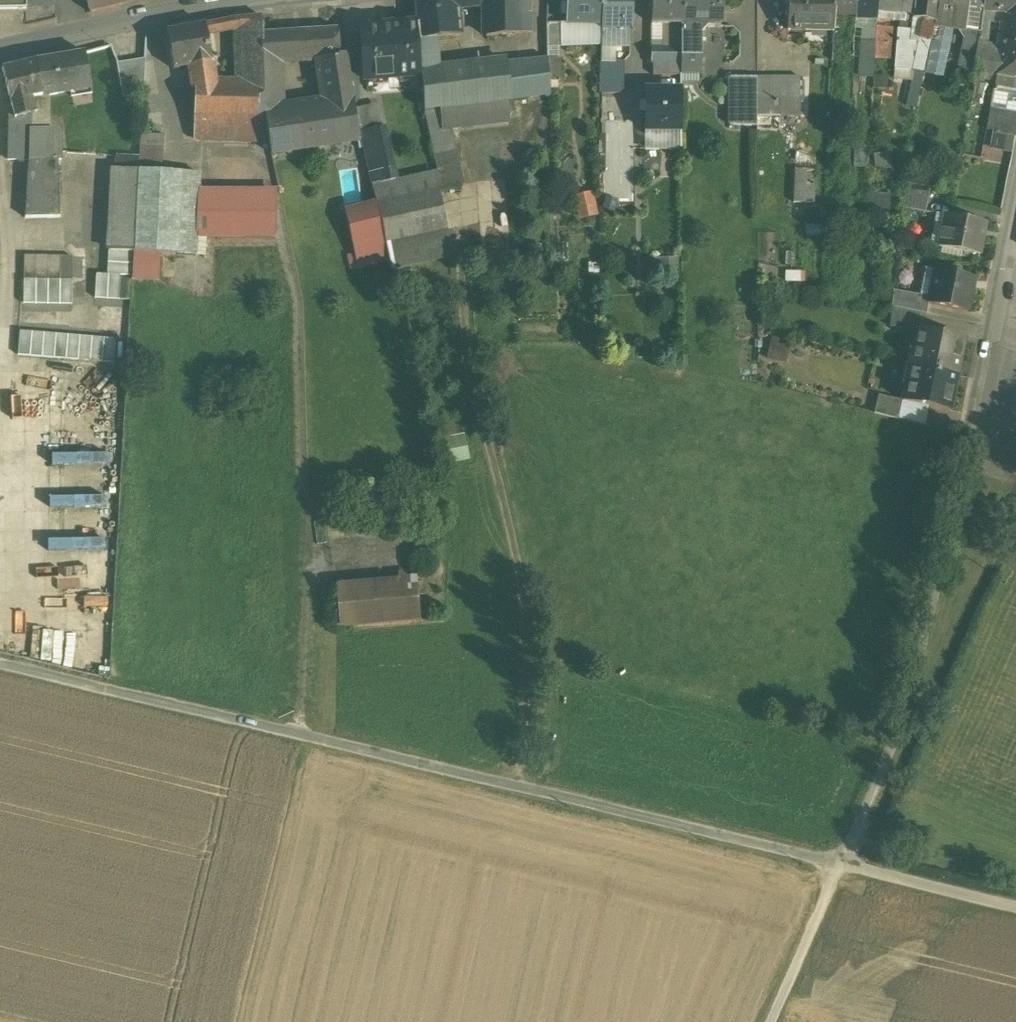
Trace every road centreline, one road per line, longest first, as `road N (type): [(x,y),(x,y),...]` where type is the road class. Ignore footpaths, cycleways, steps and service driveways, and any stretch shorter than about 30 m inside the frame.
road 1 (track): [(0,663),(1015,907)]
road 2 (secondary): [(0,52),(265,0)]
road 3 (residential): [(1015,207),(970,441)]
road 4 (track): [(772,1021),(839,866)]

